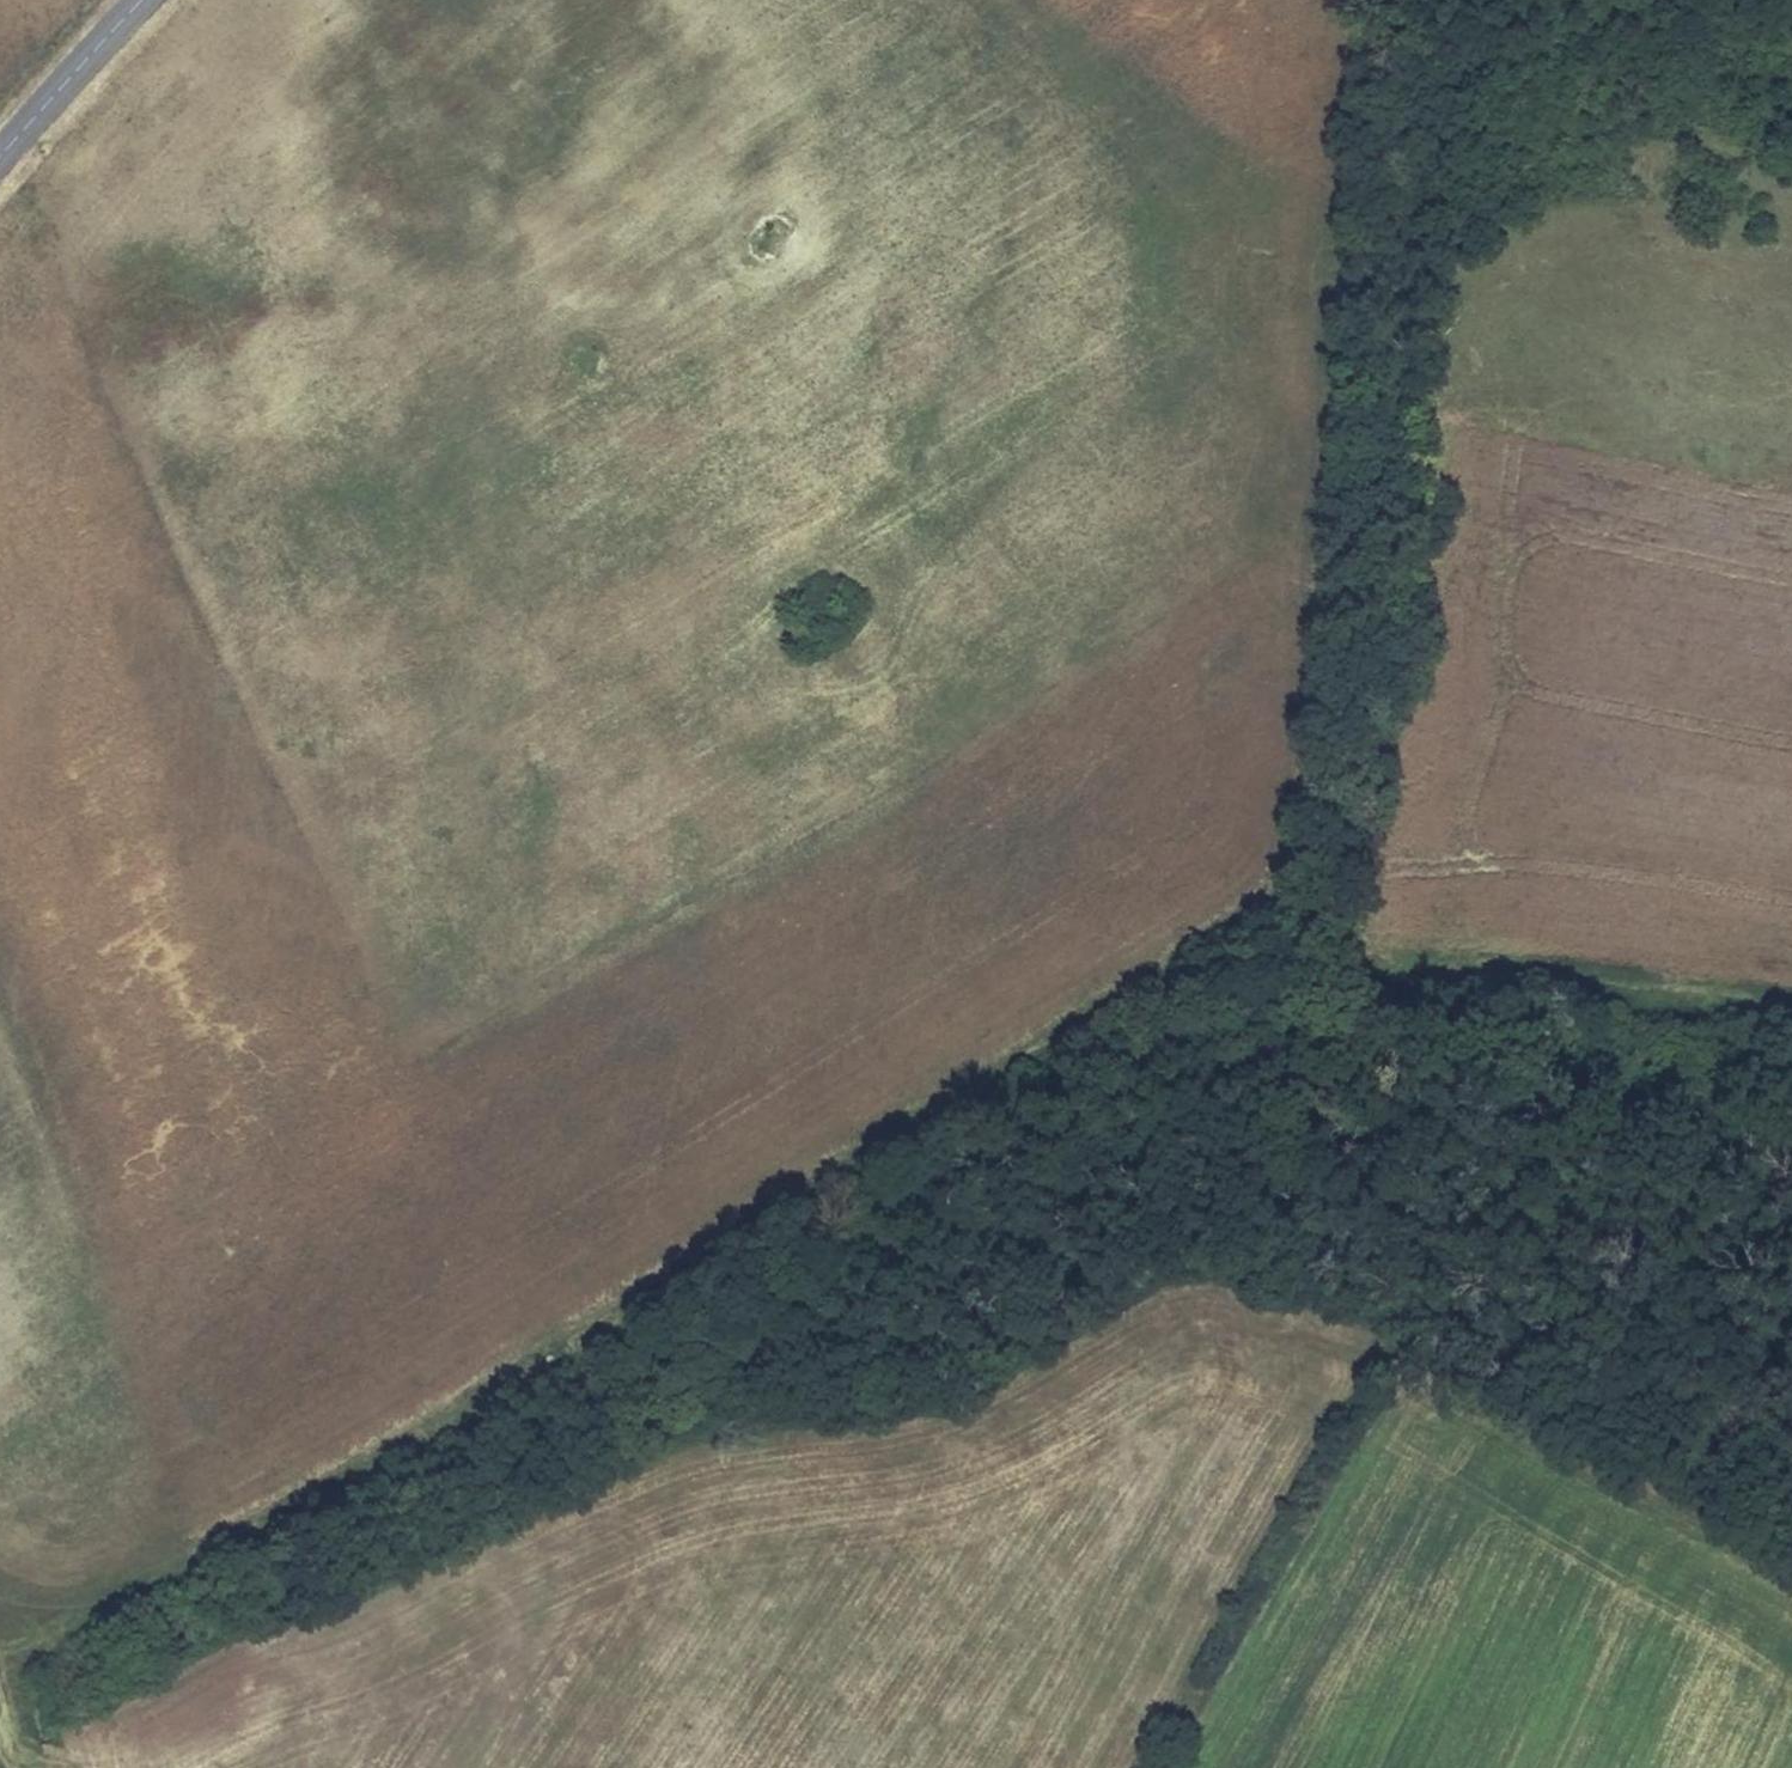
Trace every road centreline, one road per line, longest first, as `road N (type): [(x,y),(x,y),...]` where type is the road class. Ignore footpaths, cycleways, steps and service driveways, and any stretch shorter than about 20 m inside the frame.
road 1 (track): [(1791,1004),(1396,957),(1343,921),(1276,914),(1246,921),(459,1396),(108,1619),(13,1666),(0,1657)]
road 2 (tertiary): [(142,0),(0,153)]

